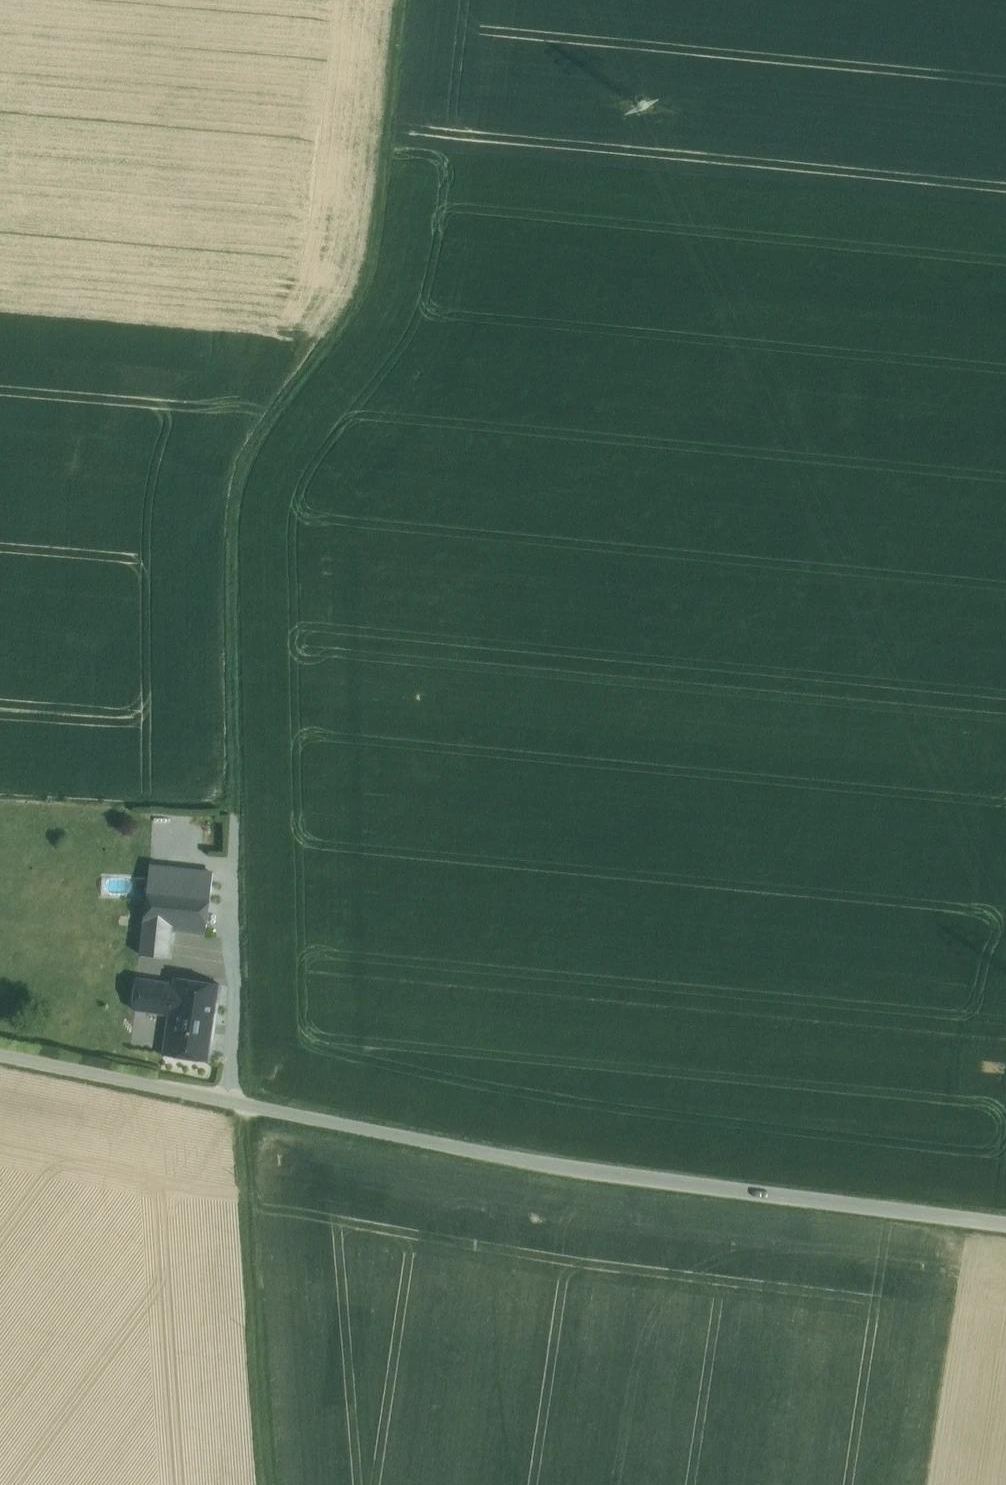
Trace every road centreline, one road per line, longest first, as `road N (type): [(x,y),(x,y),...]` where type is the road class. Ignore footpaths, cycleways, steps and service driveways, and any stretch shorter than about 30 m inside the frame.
road 1 (unclassified): [(1005,1223),(522,1158),(0,1055)]
road 2 (track): [(402,0),(369,278),(236,478),(236,806)]

